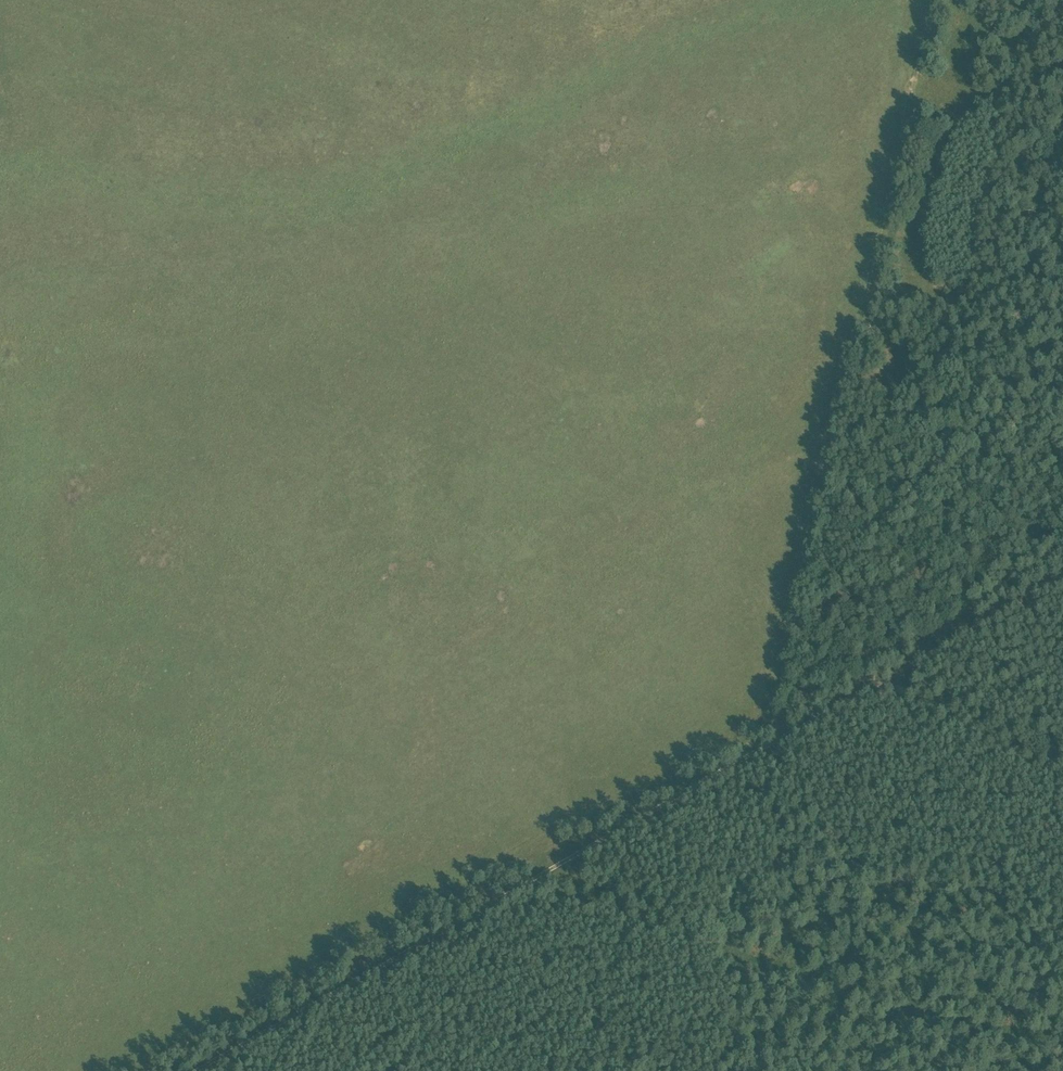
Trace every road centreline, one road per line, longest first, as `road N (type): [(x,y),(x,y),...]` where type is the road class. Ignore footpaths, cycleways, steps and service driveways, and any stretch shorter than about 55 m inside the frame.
road 1 (track): [(195,1070),(804,725)]
road 2 (track): [(804,725),(1062,574)]

